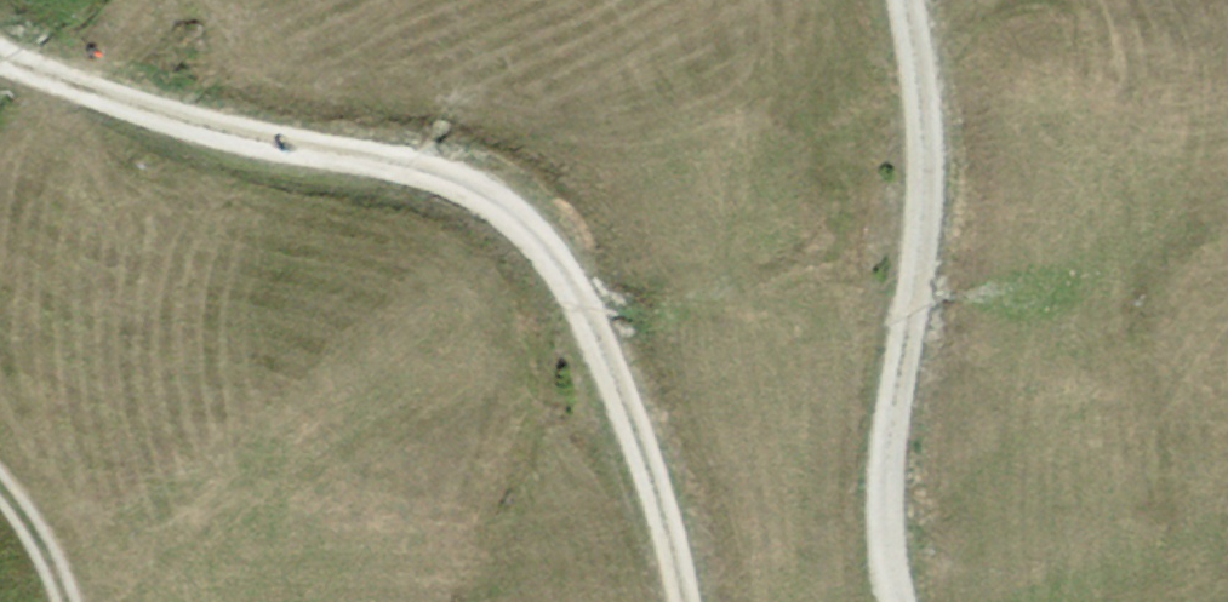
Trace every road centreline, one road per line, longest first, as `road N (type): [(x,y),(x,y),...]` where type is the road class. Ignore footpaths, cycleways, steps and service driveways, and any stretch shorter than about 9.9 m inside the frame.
road 1 (track): [(0,57),(244,139),(447,178),(520,223),(562,273),(601,351),(658,498),(684,601)]
road 2 (track): [(897,601),(886,471),(925,188),(906,0)]
road 3 (track): [(64,601),(57,574),(0,478)]

